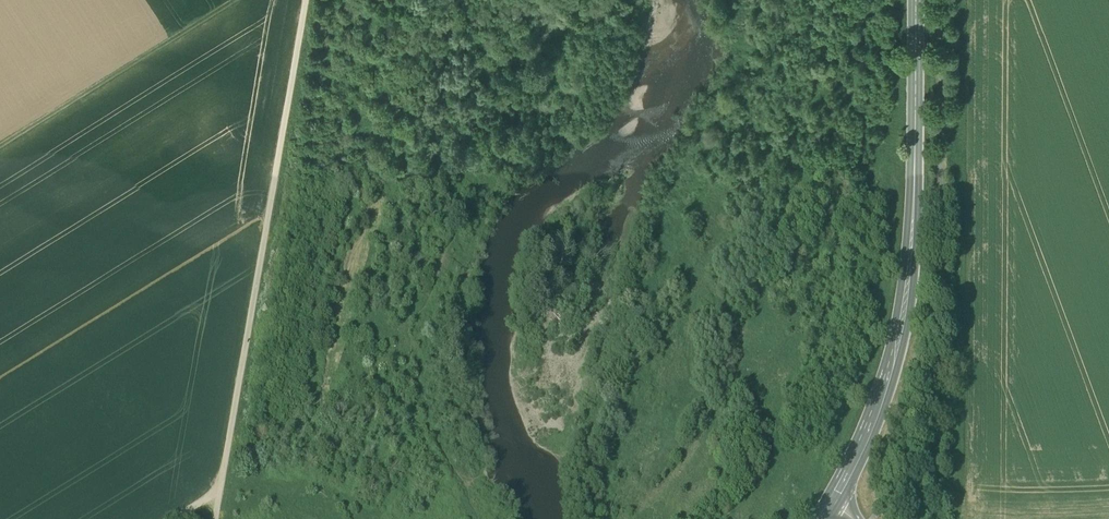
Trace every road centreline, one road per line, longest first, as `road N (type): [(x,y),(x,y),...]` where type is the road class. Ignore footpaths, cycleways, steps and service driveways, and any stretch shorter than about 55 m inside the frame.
road 1 (primary): [(826,517),(876,420),(903,328),(917,0)]
road 2 (track): [(306,0),(220,486)]

